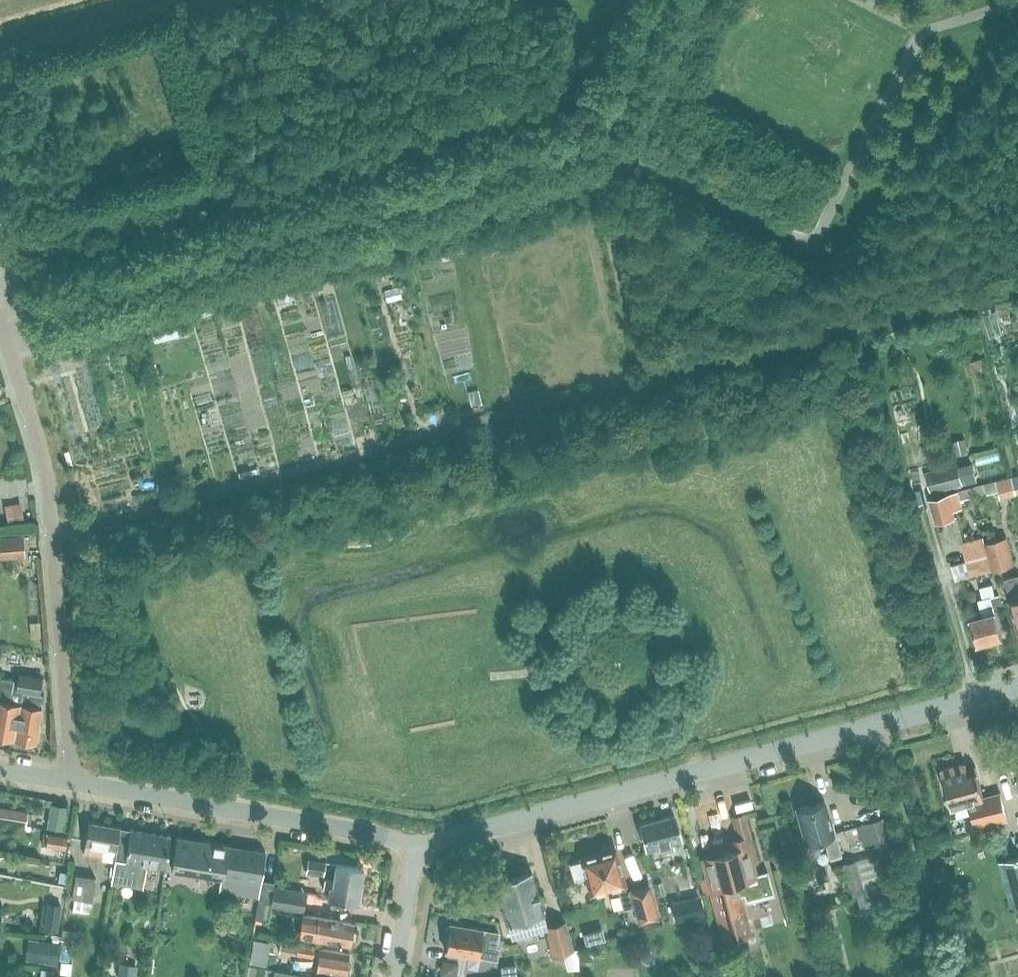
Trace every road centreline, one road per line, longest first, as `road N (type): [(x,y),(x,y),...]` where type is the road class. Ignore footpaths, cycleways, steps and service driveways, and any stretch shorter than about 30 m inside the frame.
road 1 (tertiary): [(419,845),(1017,687)]
road 2 (track): [(54,533),(650,372)]
road 3 (unclassified): [(73,780),(48,479),(0,318)]
road 4 (tertiary): [(419,845),(73,780)]
road 5 (residential): [(396,976),(419,845)]

